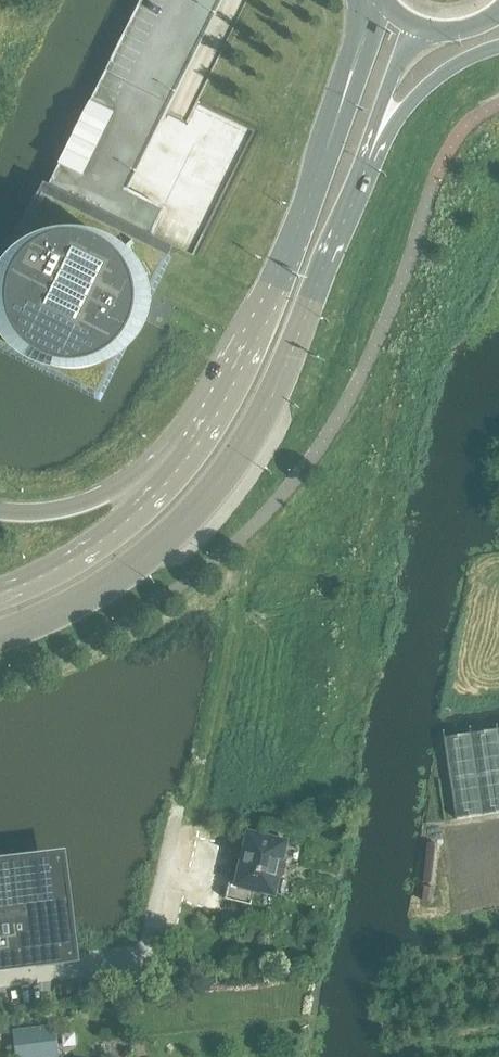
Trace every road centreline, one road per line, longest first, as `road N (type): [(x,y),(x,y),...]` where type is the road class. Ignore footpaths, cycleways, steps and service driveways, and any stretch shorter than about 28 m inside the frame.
road 1 (secondary): [(0,634),(83,600),(154,546),(228,473),(275,392),(376,140)]
road 2 (secondary): [(253,333),(194,449),(128,521),(52,571),(0,591)]
road 3 (track): [(173,834),(199,824),(257,522)]
road 4 (motorway): [(253,333),(128,479),(69,506),(0,510)]
road 5 (secondary): [(342,96),(253,333)]
road 6 (secondary): [(376,140),(427,81),(498,44)]
road 7 (secondary): [(376,140),(420,25)]

